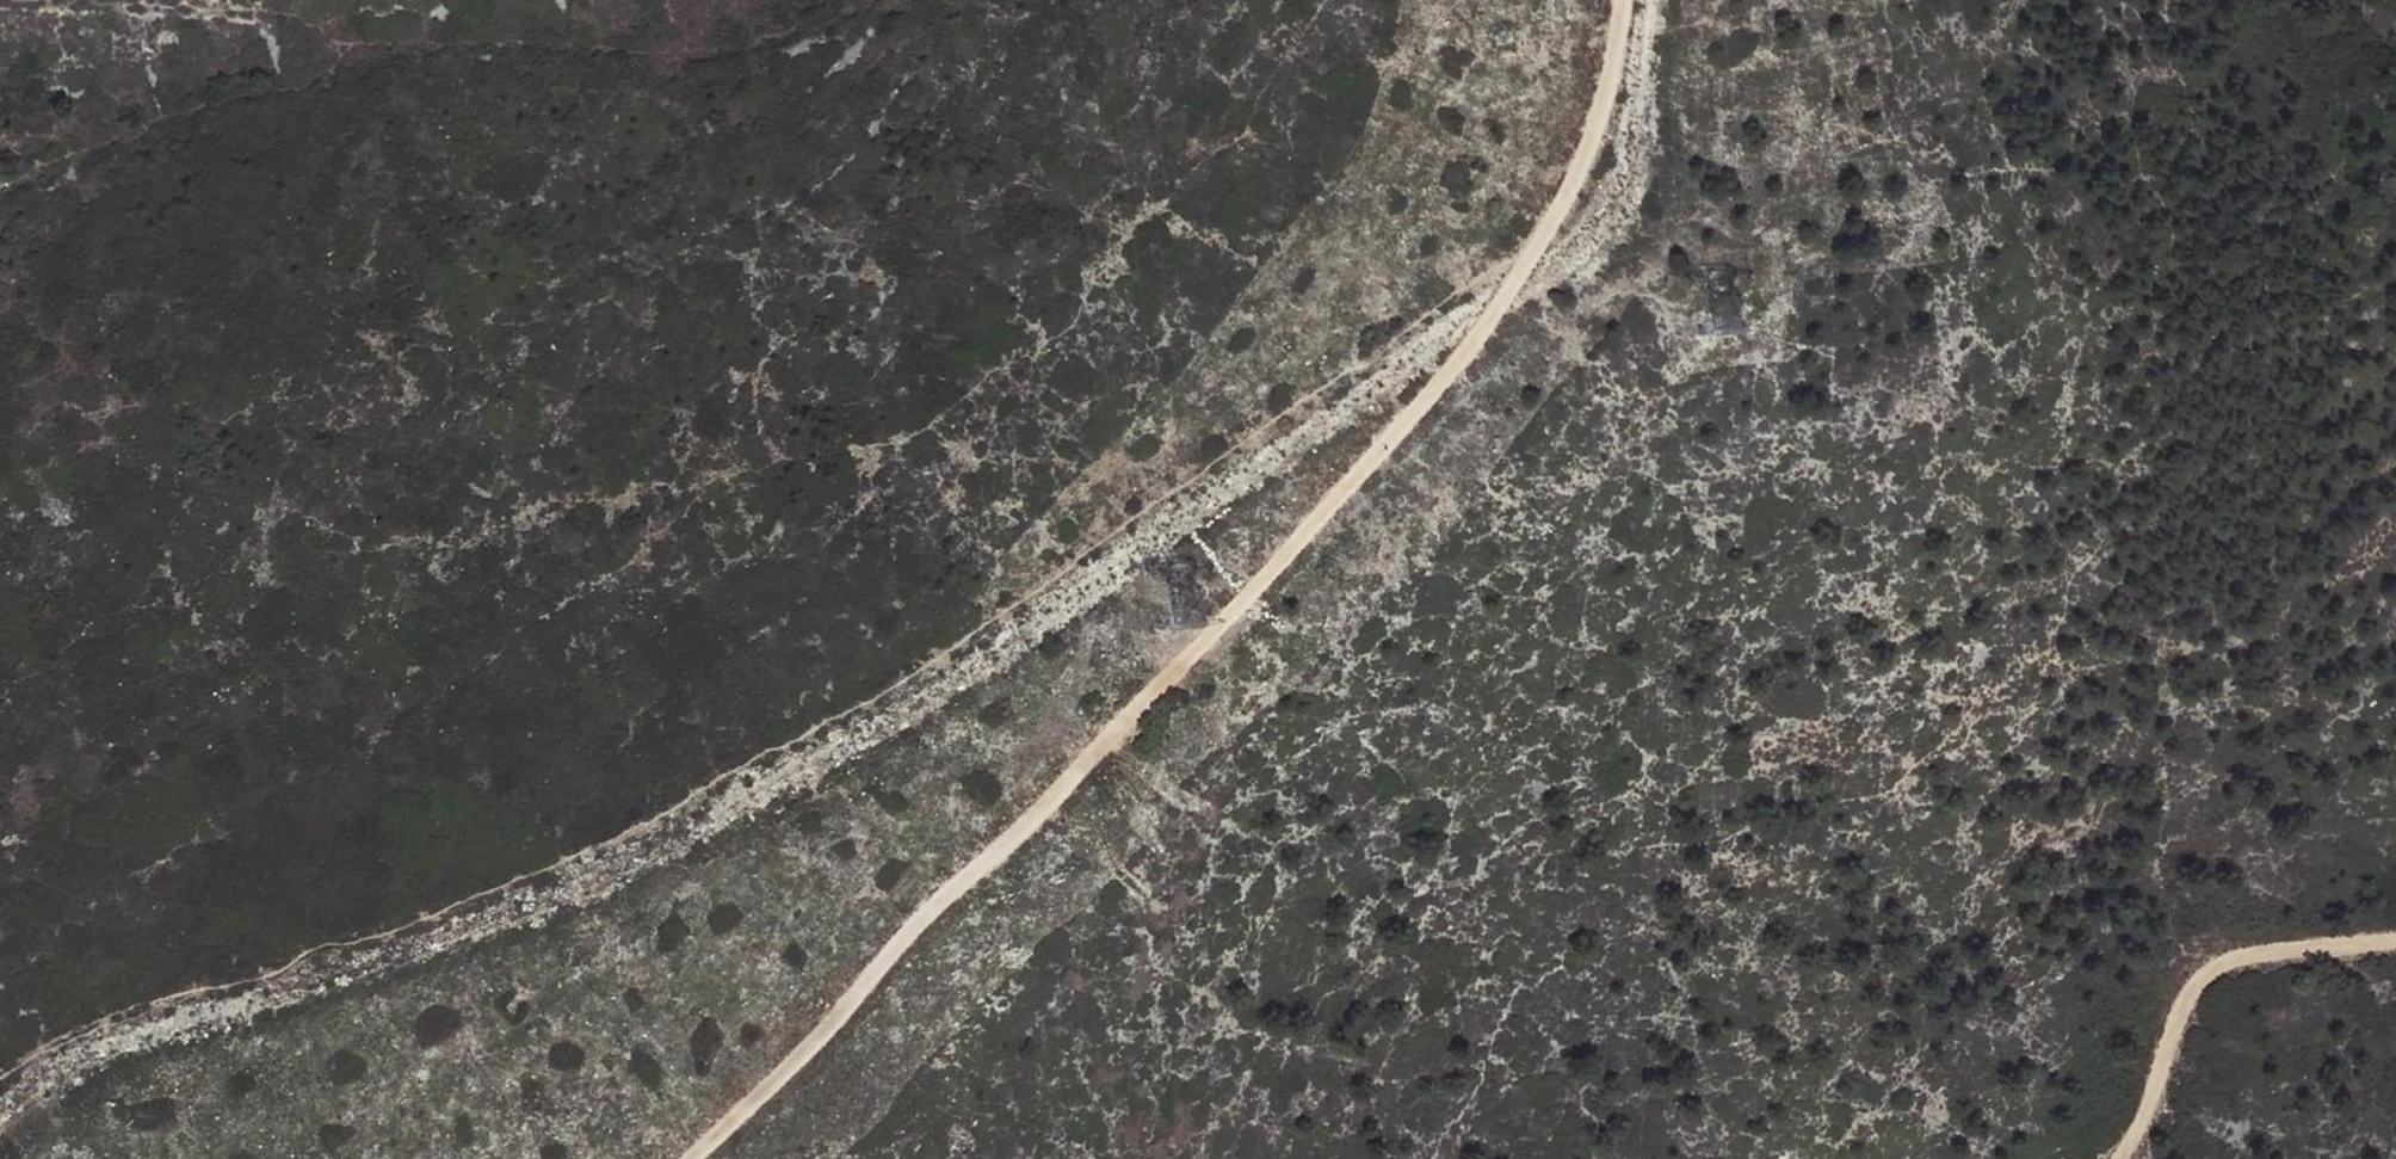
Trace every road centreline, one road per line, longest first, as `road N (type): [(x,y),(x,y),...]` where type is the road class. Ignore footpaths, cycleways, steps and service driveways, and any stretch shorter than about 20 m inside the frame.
road 1 (track): [(1619,0),(1609,86),(1571,187),(1463,354),(1002,852),(935,899),(815,1043),(689,1158)]
road 2 (track): [(2395,934),(2212,960),(2167,1023),(2134,1117),(2107,1158)]

